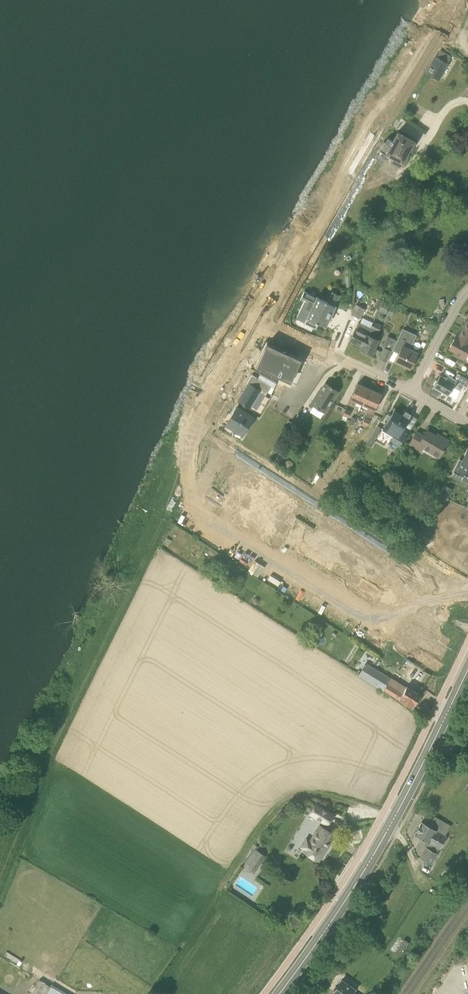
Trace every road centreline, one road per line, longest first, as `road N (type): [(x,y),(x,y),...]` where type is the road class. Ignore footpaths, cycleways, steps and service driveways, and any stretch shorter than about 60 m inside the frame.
road 1 (secondary): [(278,993),(390,822),(467,666)]
road 2 (track): [(222,885),(288,801),(321,797),(361,807)]

